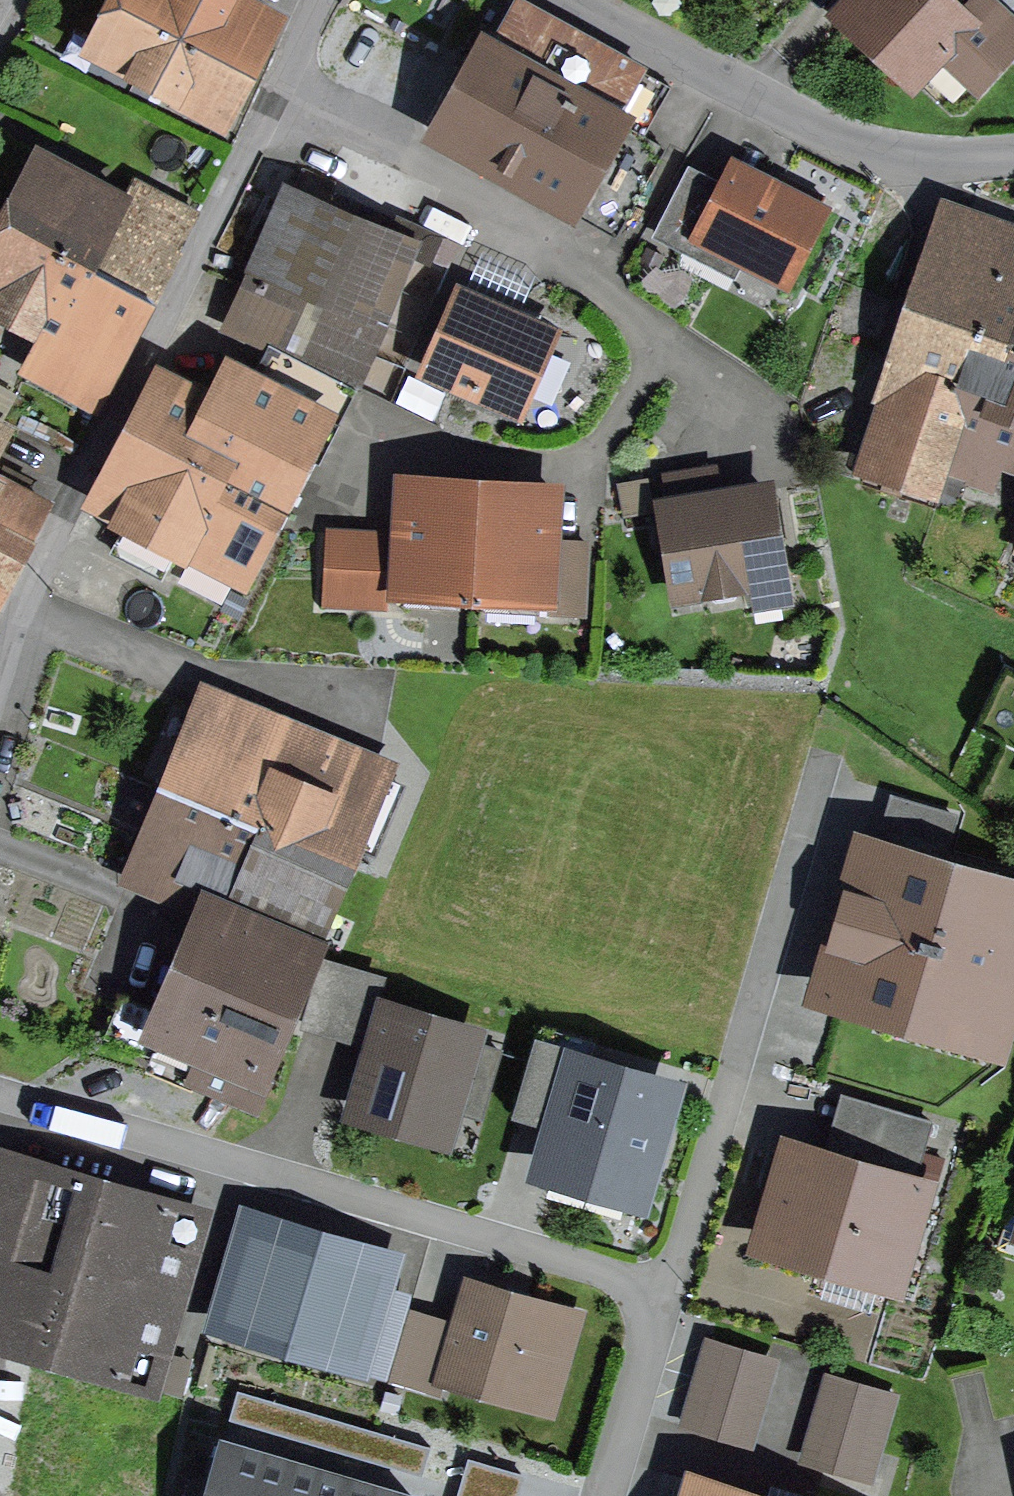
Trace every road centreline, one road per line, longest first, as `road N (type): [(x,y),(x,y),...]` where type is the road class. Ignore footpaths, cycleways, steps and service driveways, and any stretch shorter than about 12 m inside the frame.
road 1 (residential): [(0,695),(67,500),(319,0)]
road 2 (residential): [(0,1101),(664,1299)]
road 3 (residential): [(664,1299),(843,743)]
road 4 (residential): [(563,0),(900,168),(1013,165)]
road 5 (residential): [(604,1495),(664,1299)]

